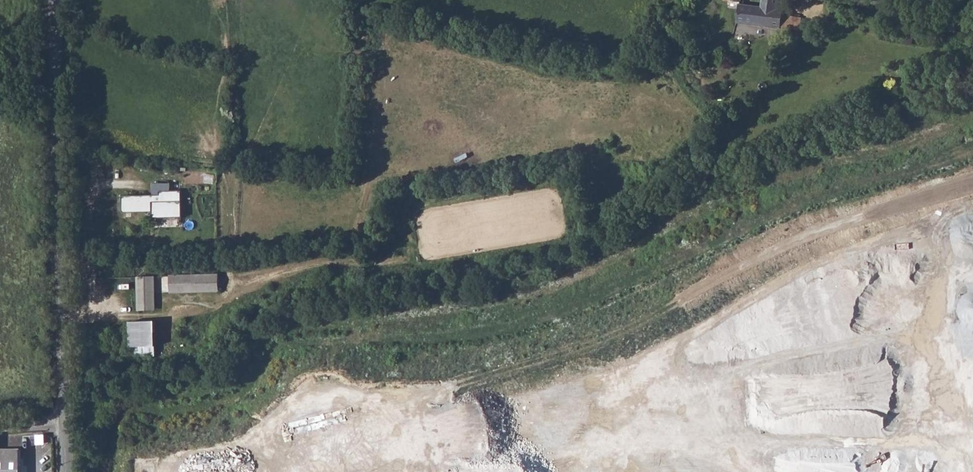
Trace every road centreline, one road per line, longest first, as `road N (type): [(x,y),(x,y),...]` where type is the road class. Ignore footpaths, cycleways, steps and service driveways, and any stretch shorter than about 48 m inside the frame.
road 1 (track): [(65,394),(162,376),(225,375),(254,319),(570,263),(681,192),(972,78)]
road 2 (tertiary): [(64,423),(52,0)]
road 3 (unclassified): [(972,26),(820,0)]

